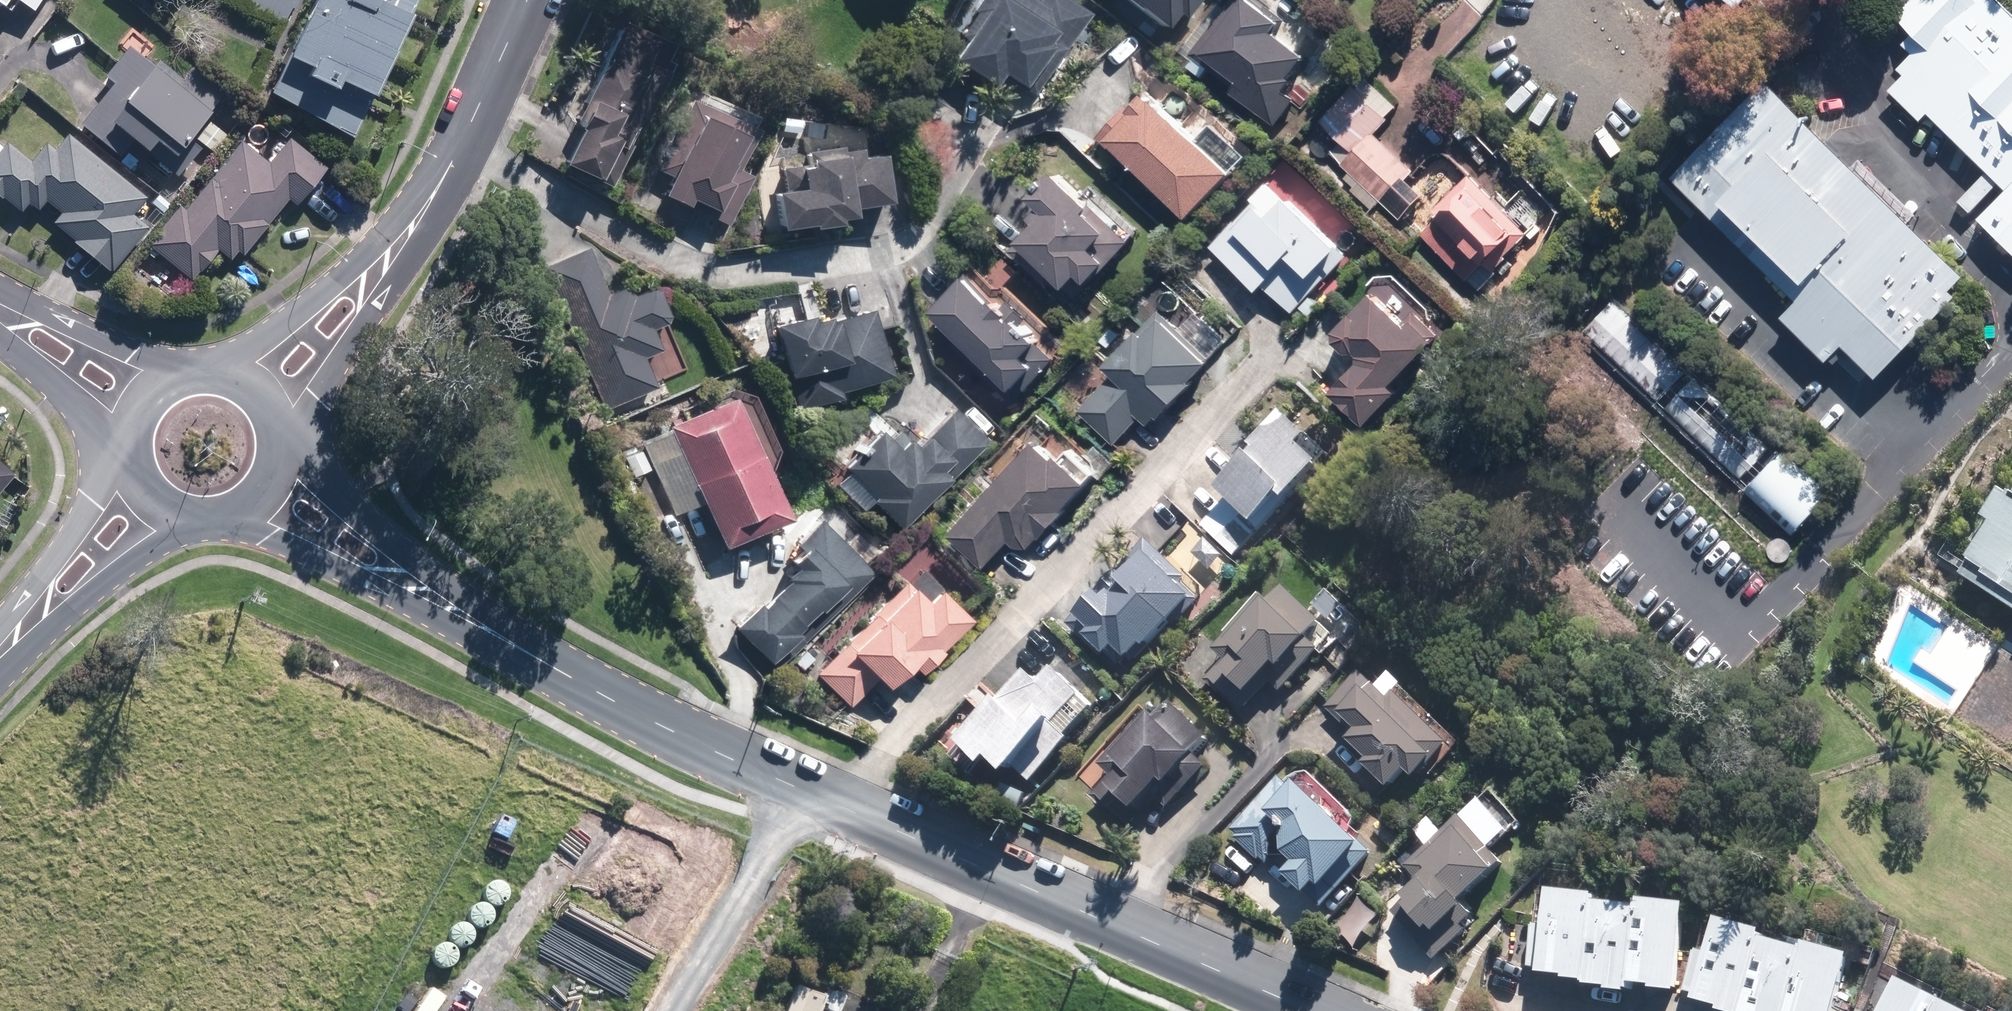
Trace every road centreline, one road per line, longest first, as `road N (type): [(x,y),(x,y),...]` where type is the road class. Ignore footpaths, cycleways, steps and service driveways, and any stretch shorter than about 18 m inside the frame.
road 1 (tertiary): [(276,478),(456,610),(674,733),(1320,1010)]
road 2 (tertiary): [(524,0),(446,171),(389,257),(307,348),(257,385)]
road 3 (track): [(796,786),(657,1010)]
road 4 (tertiary): [(0,649),(145,498)]
road 5 (residential): [(0,310),(134,405)]
road 6 (tertiary): [(276,478),(241,515),(216,523),(165,514),(145,498)]
road 7 (tertiary): [(134,405),(152,383),(205,364),(257,385)]

